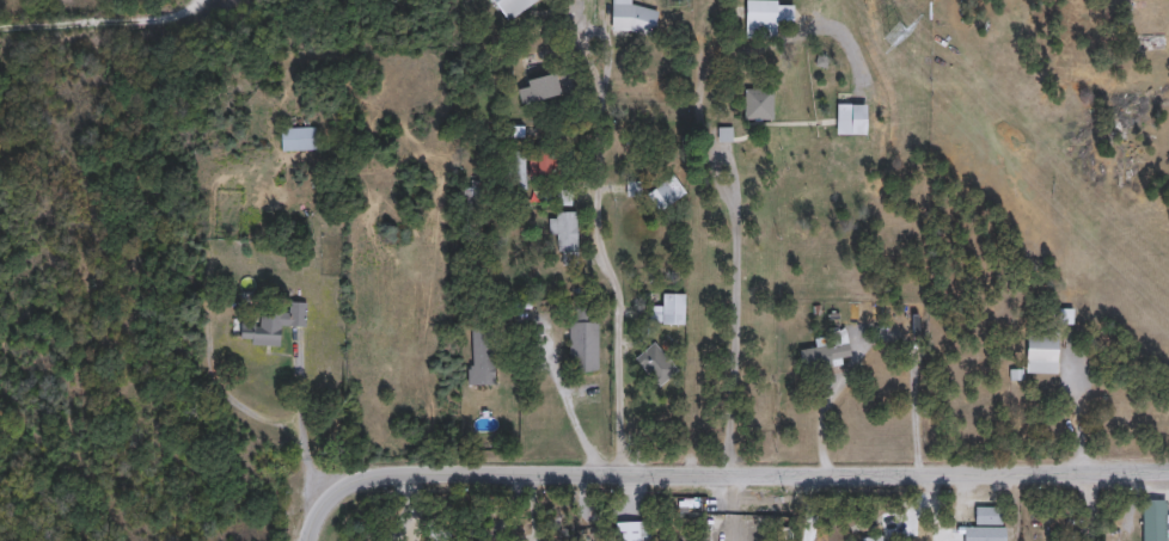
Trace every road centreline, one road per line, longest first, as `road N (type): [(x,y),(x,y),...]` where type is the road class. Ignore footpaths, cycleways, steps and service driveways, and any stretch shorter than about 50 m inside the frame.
road 1 (residential): [(306,540),(311,515),(333,486),(375,474),(1168,469)]

